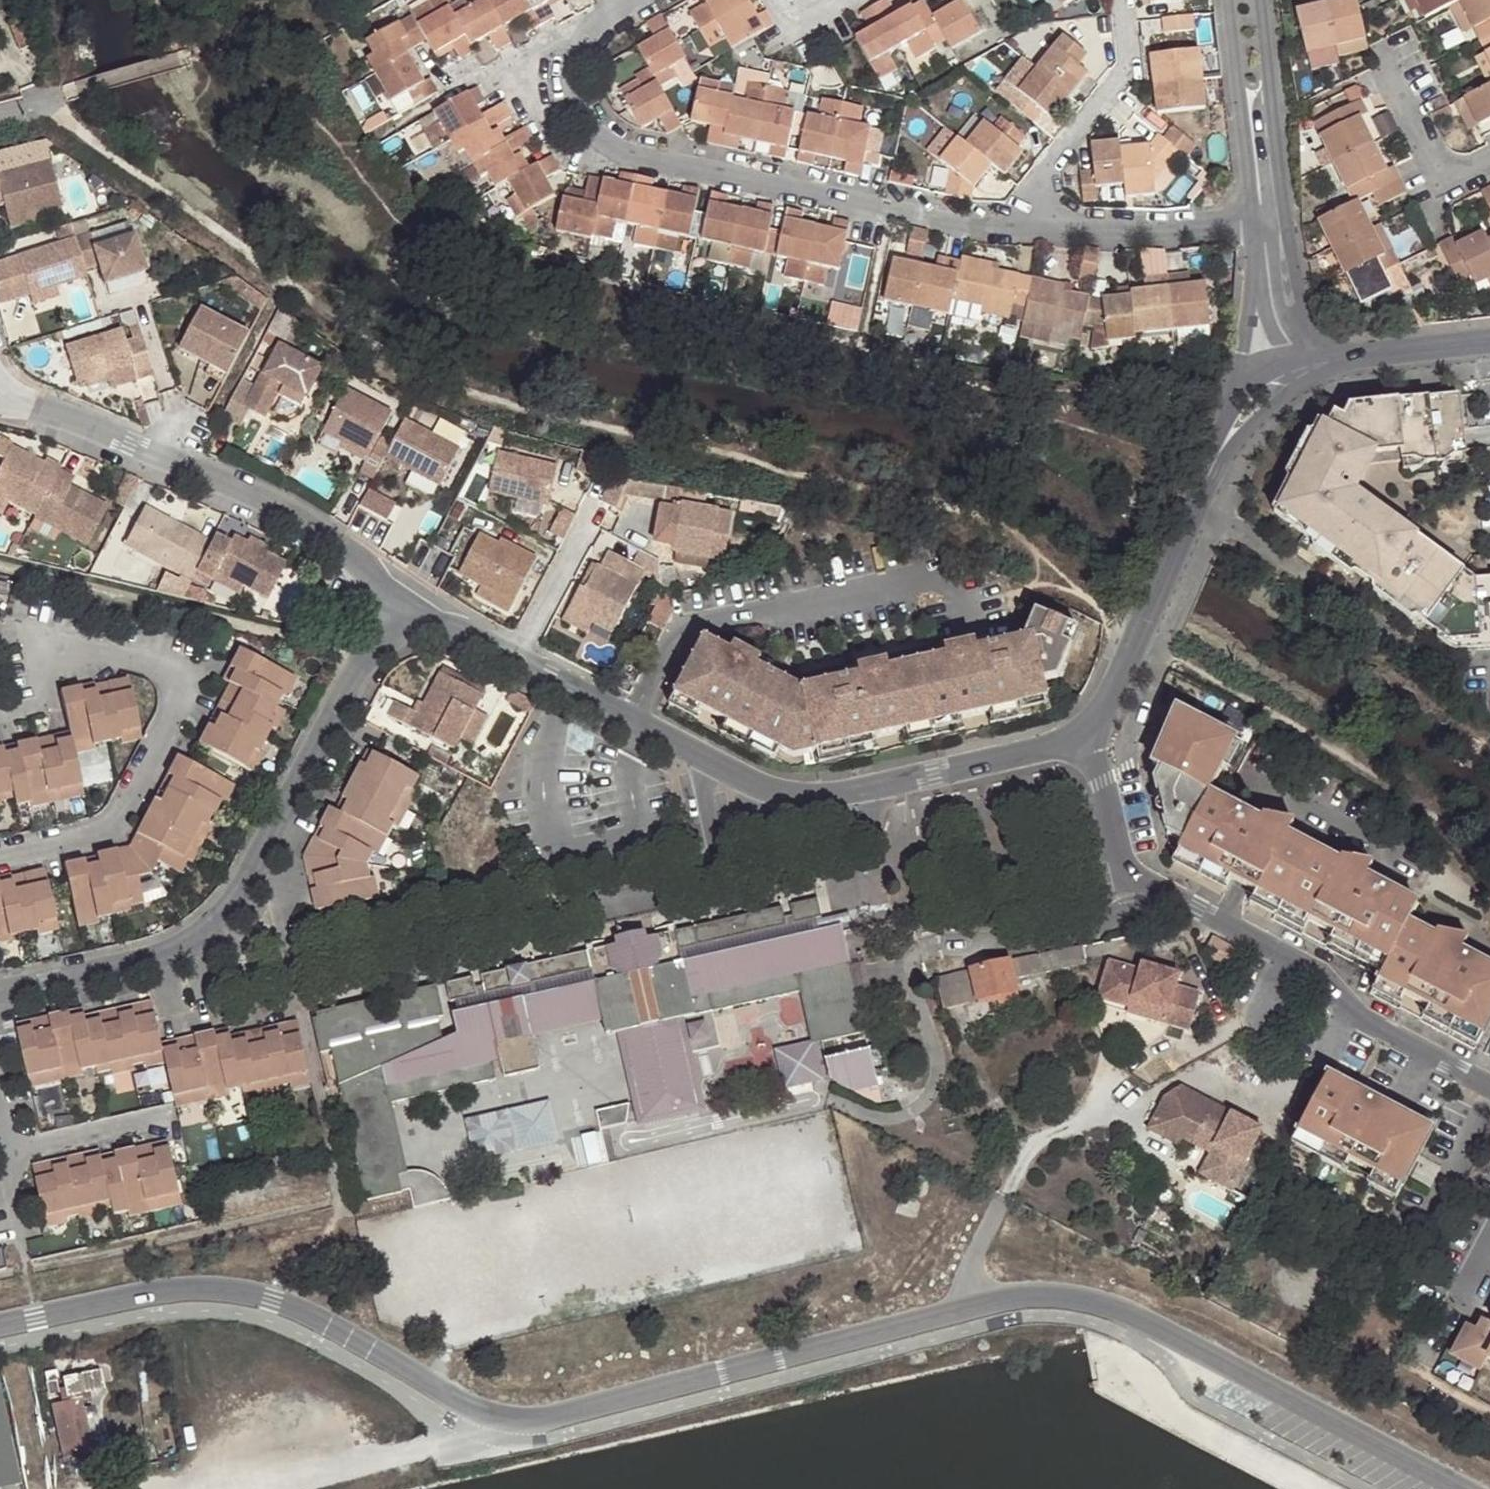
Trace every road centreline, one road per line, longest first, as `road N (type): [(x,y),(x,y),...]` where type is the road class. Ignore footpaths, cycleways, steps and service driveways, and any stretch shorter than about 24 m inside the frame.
road 1 (unclassified): [(0,1325),(163,1292),(249,1294),(320,1321),(471,1406),(528,1419),(1026,1295),(1073,1297),(1123,1311),(1465,1488)]
road 2 (residential): [(405,589),(593,705),(775,794),(885,786),(1087,734)]
road 3 (residential): [(0,994),(163,955),(210,931),(239,894),(405,589)]
road 4 (residential): [(1038,229),(593,139),(571,104),(567,71),(579,32)]
road 5 (residential): [(1087,734),(1129,870),(1315,970),(1363,1018),(1489,1089)]
road 6 (residential): [(0,407),(127,438),(290,517),(405,589)]
road 7 (residential): [(34,633),(132,654),(166,668),(176,690),(165,728),(112,825),(0,852)]
road 8 (residential): [(1120,0),(1124,70),(1039,191),(1038,229)]
road 9 (unclassified): [(1227,0),(1250,219)]
road 10 (unclassified): [(1281,217),(1263,0)]
road 11 (residential): [(1250,219),(1038,229)]
road 12 (residential): [(160,1120),(12,1156),(0,1107)]
road 13 (unclassified): [(1219,457),(1151,610)]
road 14 (residential): [(1398,80),(1450,182),(1489,162)]
road 15 (unclassified): [(1332,354),(1299,322),(1281,217)]
road 16 (unclassified): [(1087,734),(1151,610)]
road 17 (residential): [(579,32),(459,95)]
road 18 (unclassified): [(1252,276),(1229,404)]

